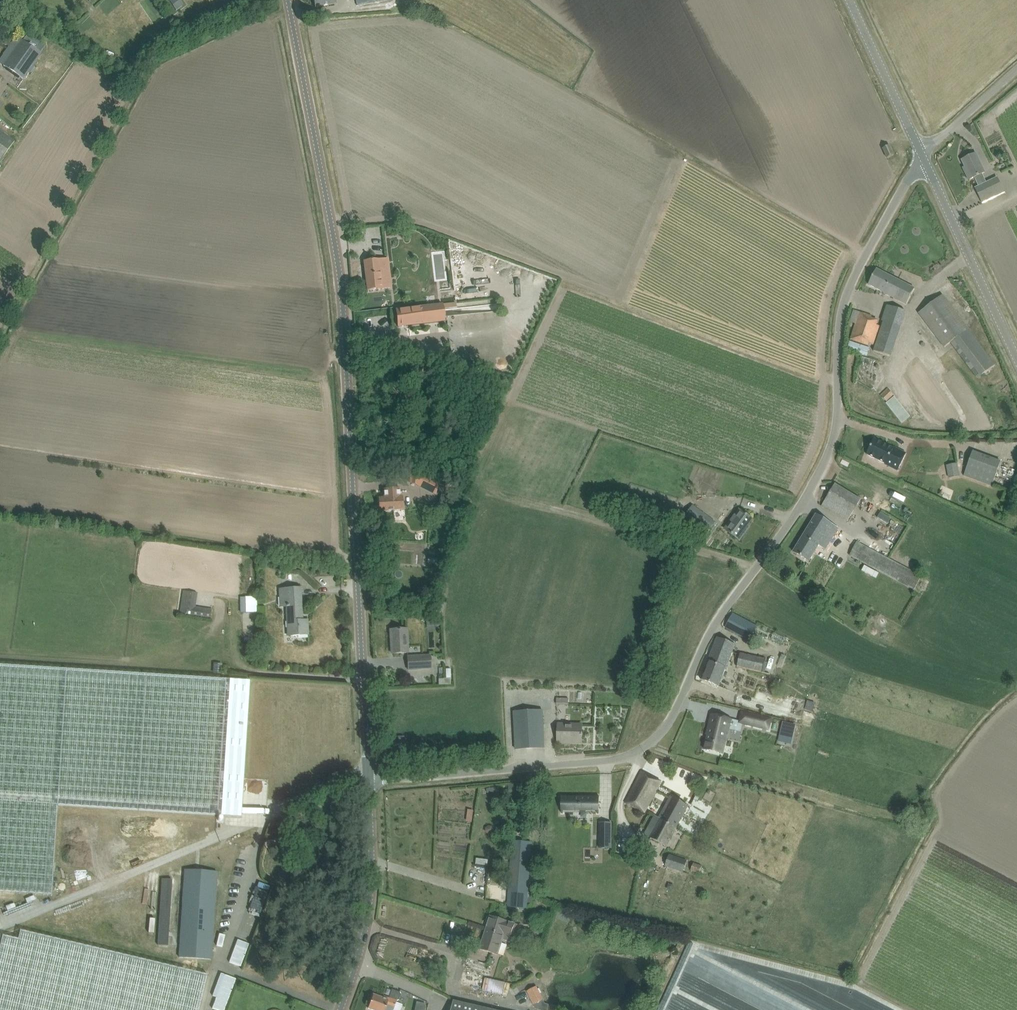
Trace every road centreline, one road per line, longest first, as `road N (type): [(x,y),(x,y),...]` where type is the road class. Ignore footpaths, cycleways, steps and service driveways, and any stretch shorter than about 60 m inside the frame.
road 1 (unclassified): [(368,778),(631,764),(660,755),(715,631),(833,450),(833,347),(846,292),(919,152)]
road 2 (tertiary): [(368,778),(336,259),(286,0)]
road 3 (tertiary): [(339,1009),(362,949),(374,874),(368,778)]
road 4 (tertiary): [(1016,364),(919,152)]
road 5 (tertiary): [(919,152),(849,0)]
road 6 (unclassified): [(919,152),(1016,70)]

